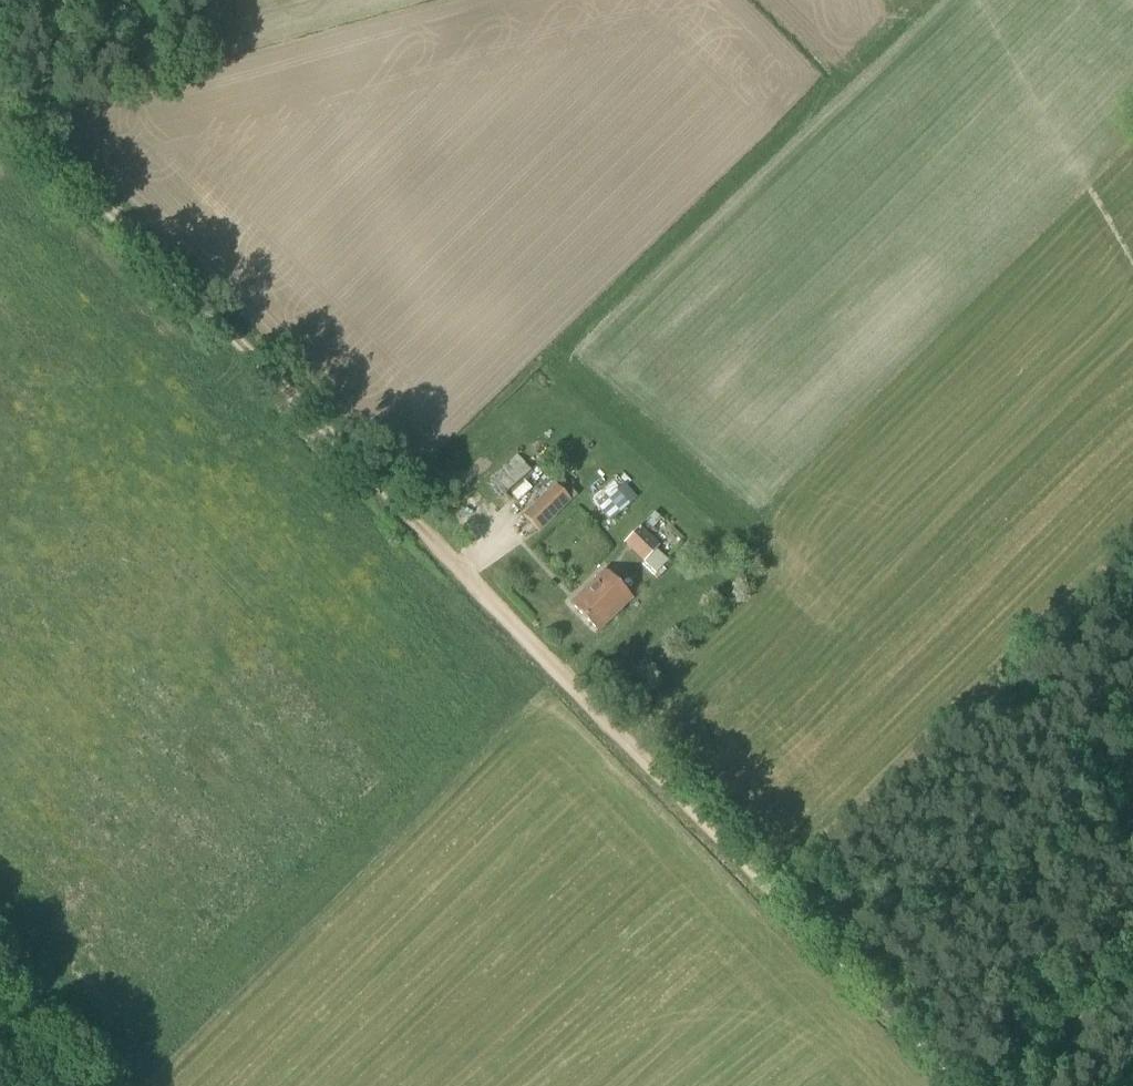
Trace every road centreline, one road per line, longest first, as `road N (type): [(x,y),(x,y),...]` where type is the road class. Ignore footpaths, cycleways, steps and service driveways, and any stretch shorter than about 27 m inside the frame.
road 1 (track): [(441,546),(20,120),(0,72)]
road 2 (track): [(1047,1085),(1132,832)]

